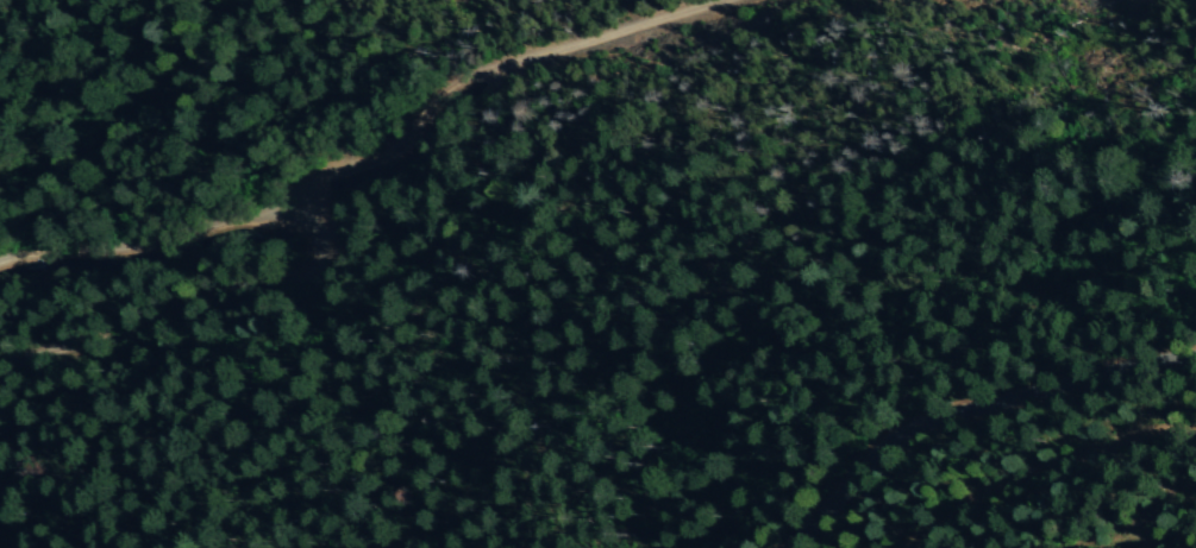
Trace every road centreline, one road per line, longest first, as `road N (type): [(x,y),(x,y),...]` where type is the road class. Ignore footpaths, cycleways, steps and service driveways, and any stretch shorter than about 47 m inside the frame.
road 1 (residential): [(783,547),(878,447),(934,414),(1195,355)]

